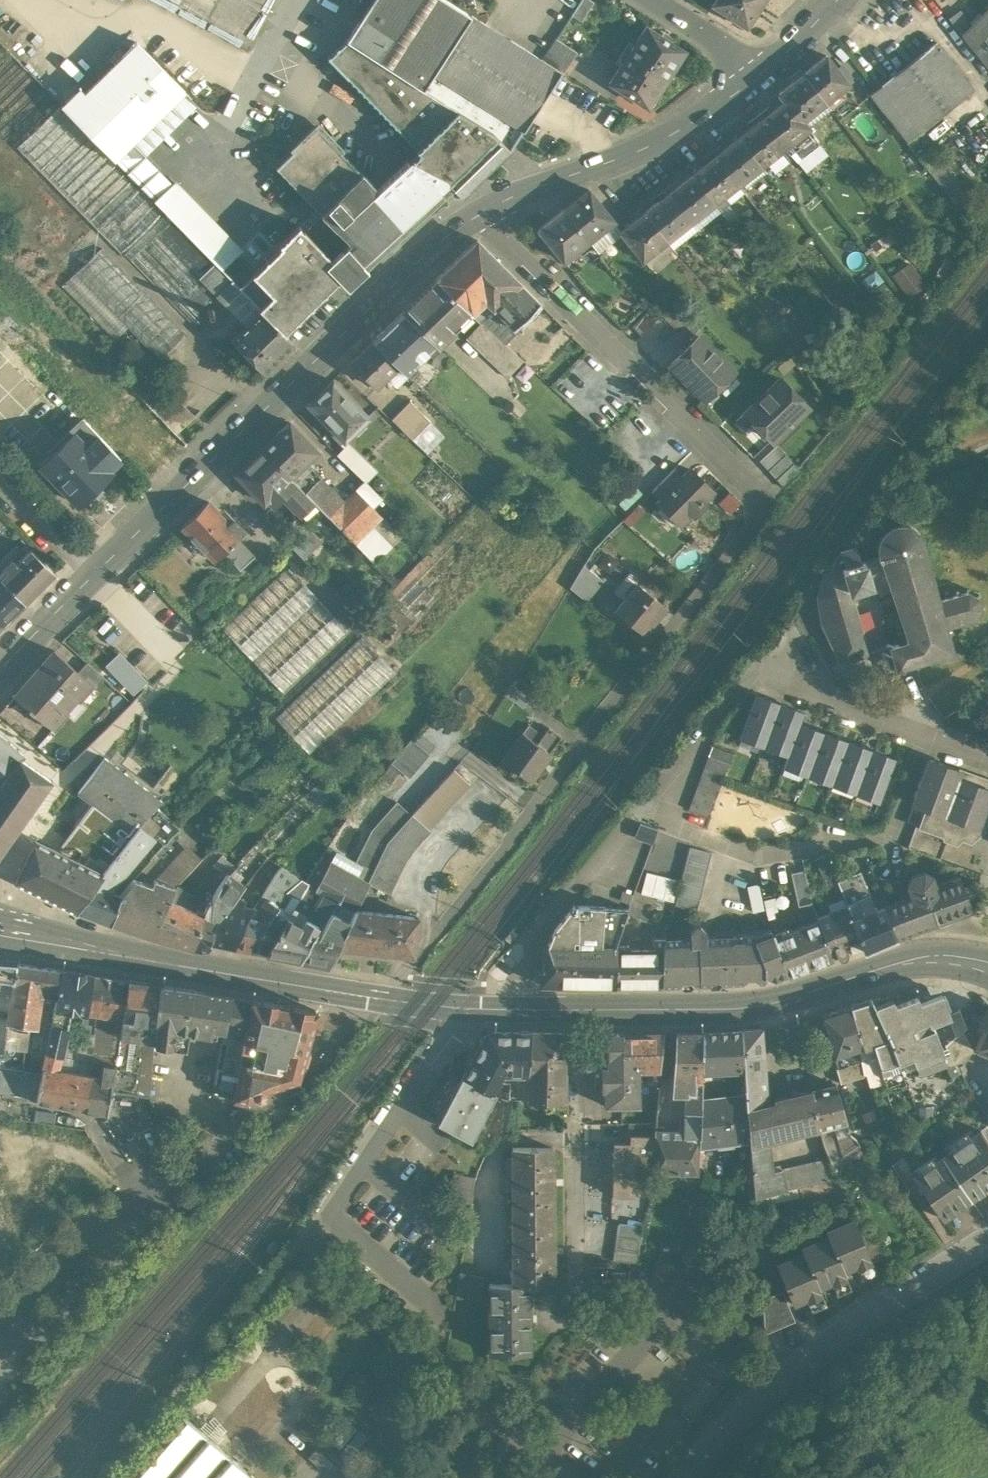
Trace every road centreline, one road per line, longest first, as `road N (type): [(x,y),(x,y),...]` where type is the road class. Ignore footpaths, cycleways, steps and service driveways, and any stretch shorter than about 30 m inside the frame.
road 1 (secondary): [(0,934),(463,1009),(671,1010),(772,1002),(911,960),(987,968)]
road 2 (secondary): [(0,667),(335,341),(485,212)]
road 3 (residential): [(768,503),(485,212)]
road 4 (residential): [(691,1477),(781,1385),(987,1242)]
road 5 (secondary): [(485,212),(650,146),(760,72)]
road 6 (residential): [(987,757),(792,687),(777,668)]
road 7 (residential): [(657,0),(760,72)]

